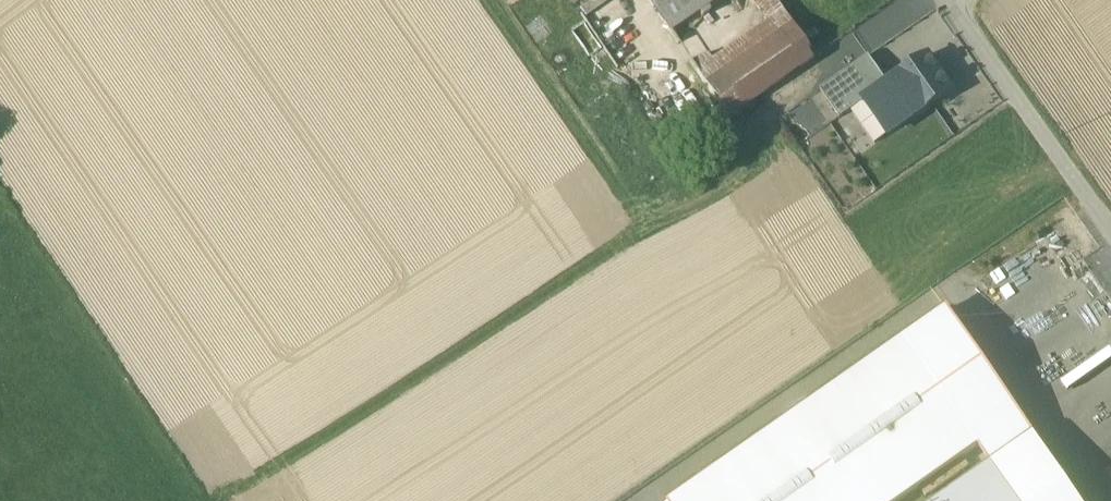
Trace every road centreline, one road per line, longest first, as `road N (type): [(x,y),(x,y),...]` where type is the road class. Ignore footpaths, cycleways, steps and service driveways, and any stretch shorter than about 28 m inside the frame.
road 1 (residential): [(1110,233),(946,1)]

